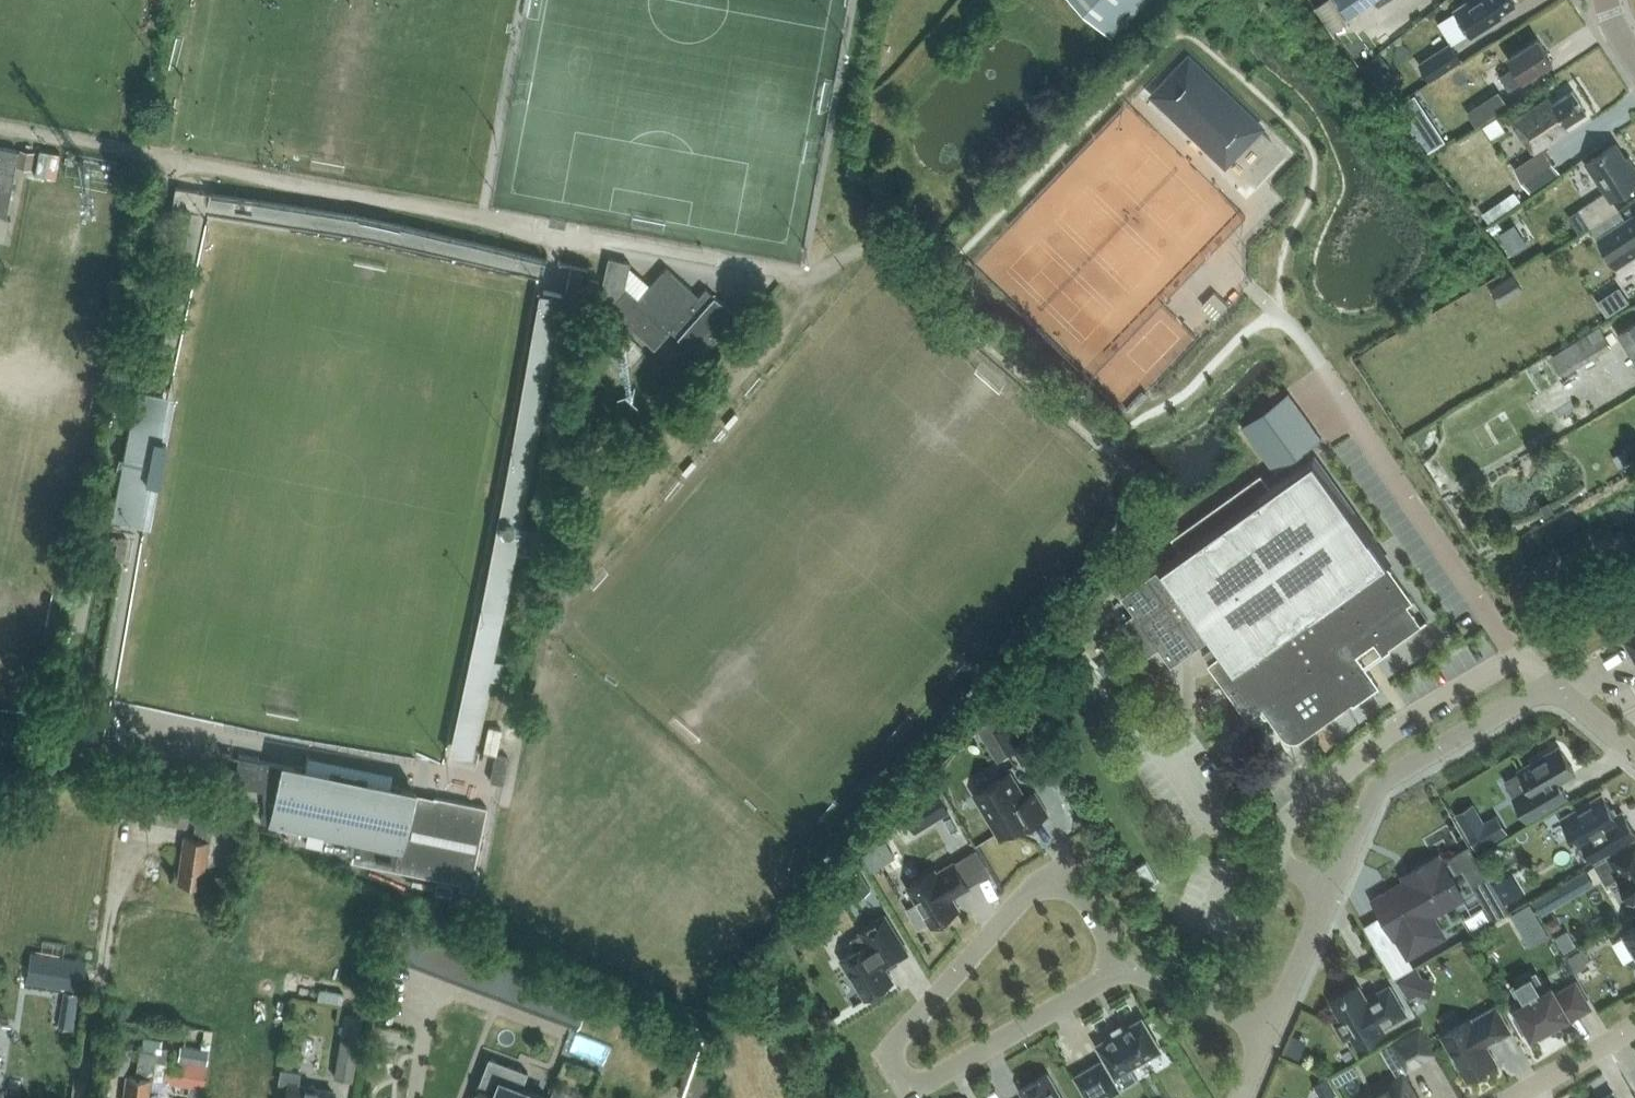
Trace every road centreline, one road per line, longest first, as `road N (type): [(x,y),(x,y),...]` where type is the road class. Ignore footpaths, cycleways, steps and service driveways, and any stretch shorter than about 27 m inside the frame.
road 1 (unclassified): [(1266,1036),(1370,778),(1547,688),(1562,688),(1634,753)]
road 2 (residential): [(1117,972),(1074,888),(1049,880),(888,1057),(907,1091)]
road 3 (residential): [(907,1091),(1117,972)]
road 4 (residential): [(1266,1036),(1117,972)]
road 5 (unclassified): [(1510,1097),(1634,1026)]

